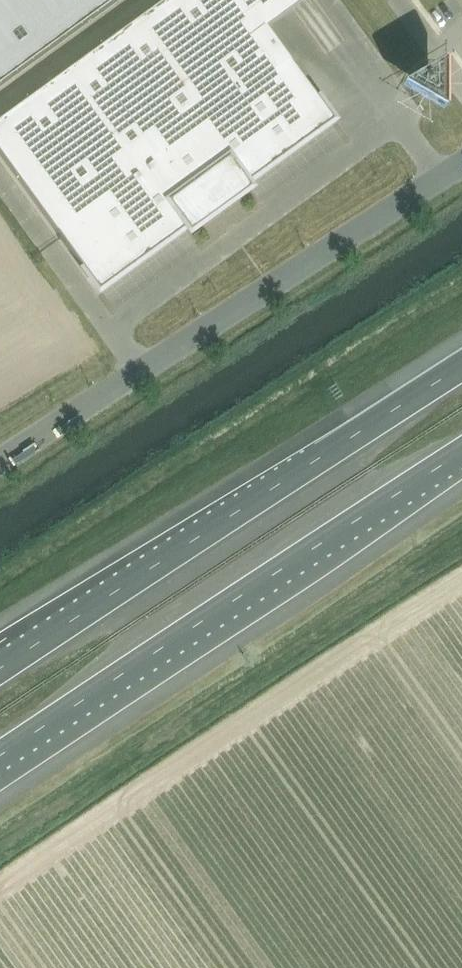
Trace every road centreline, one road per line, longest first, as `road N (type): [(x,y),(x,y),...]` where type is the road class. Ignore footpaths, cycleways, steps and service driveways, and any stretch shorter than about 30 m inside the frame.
road 1 (motorway): [(0,756),(461,452)]
road 2 (motorway): [(461,366),(0,669)]
road 3 (unclassified): [(0,462),(461,164)]

